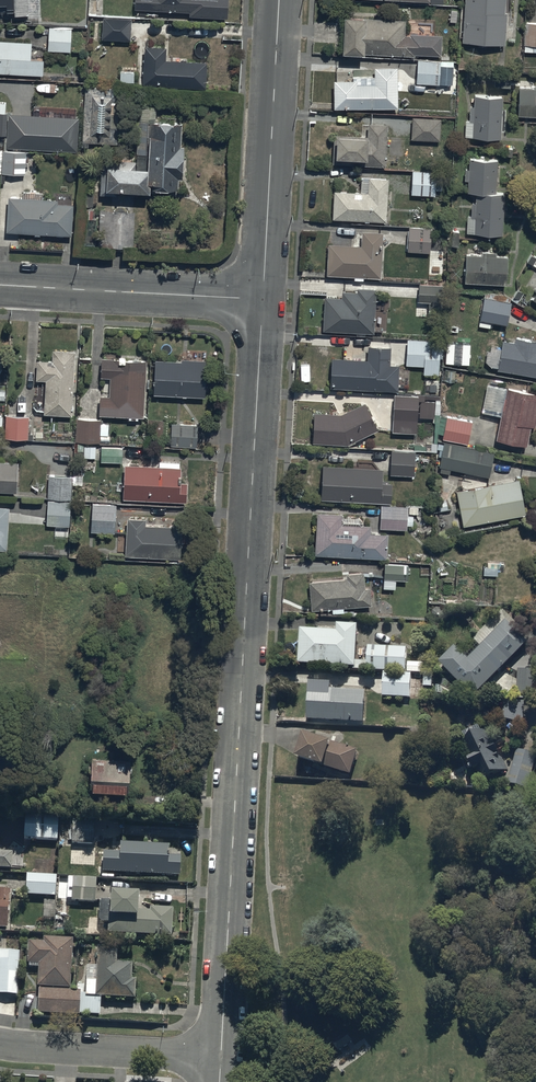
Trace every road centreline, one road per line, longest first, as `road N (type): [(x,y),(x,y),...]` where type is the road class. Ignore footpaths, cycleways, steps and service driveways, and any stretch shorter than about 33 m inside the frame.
road 1 (tertiary): [(262,299),(221,1056)]
road 2 (tertiary): [(279,0),(262,299)]
road 3 (tertiary): [(262,299),(0,285)]
road 4 (residential): [(0,1040),(221,1056)]

